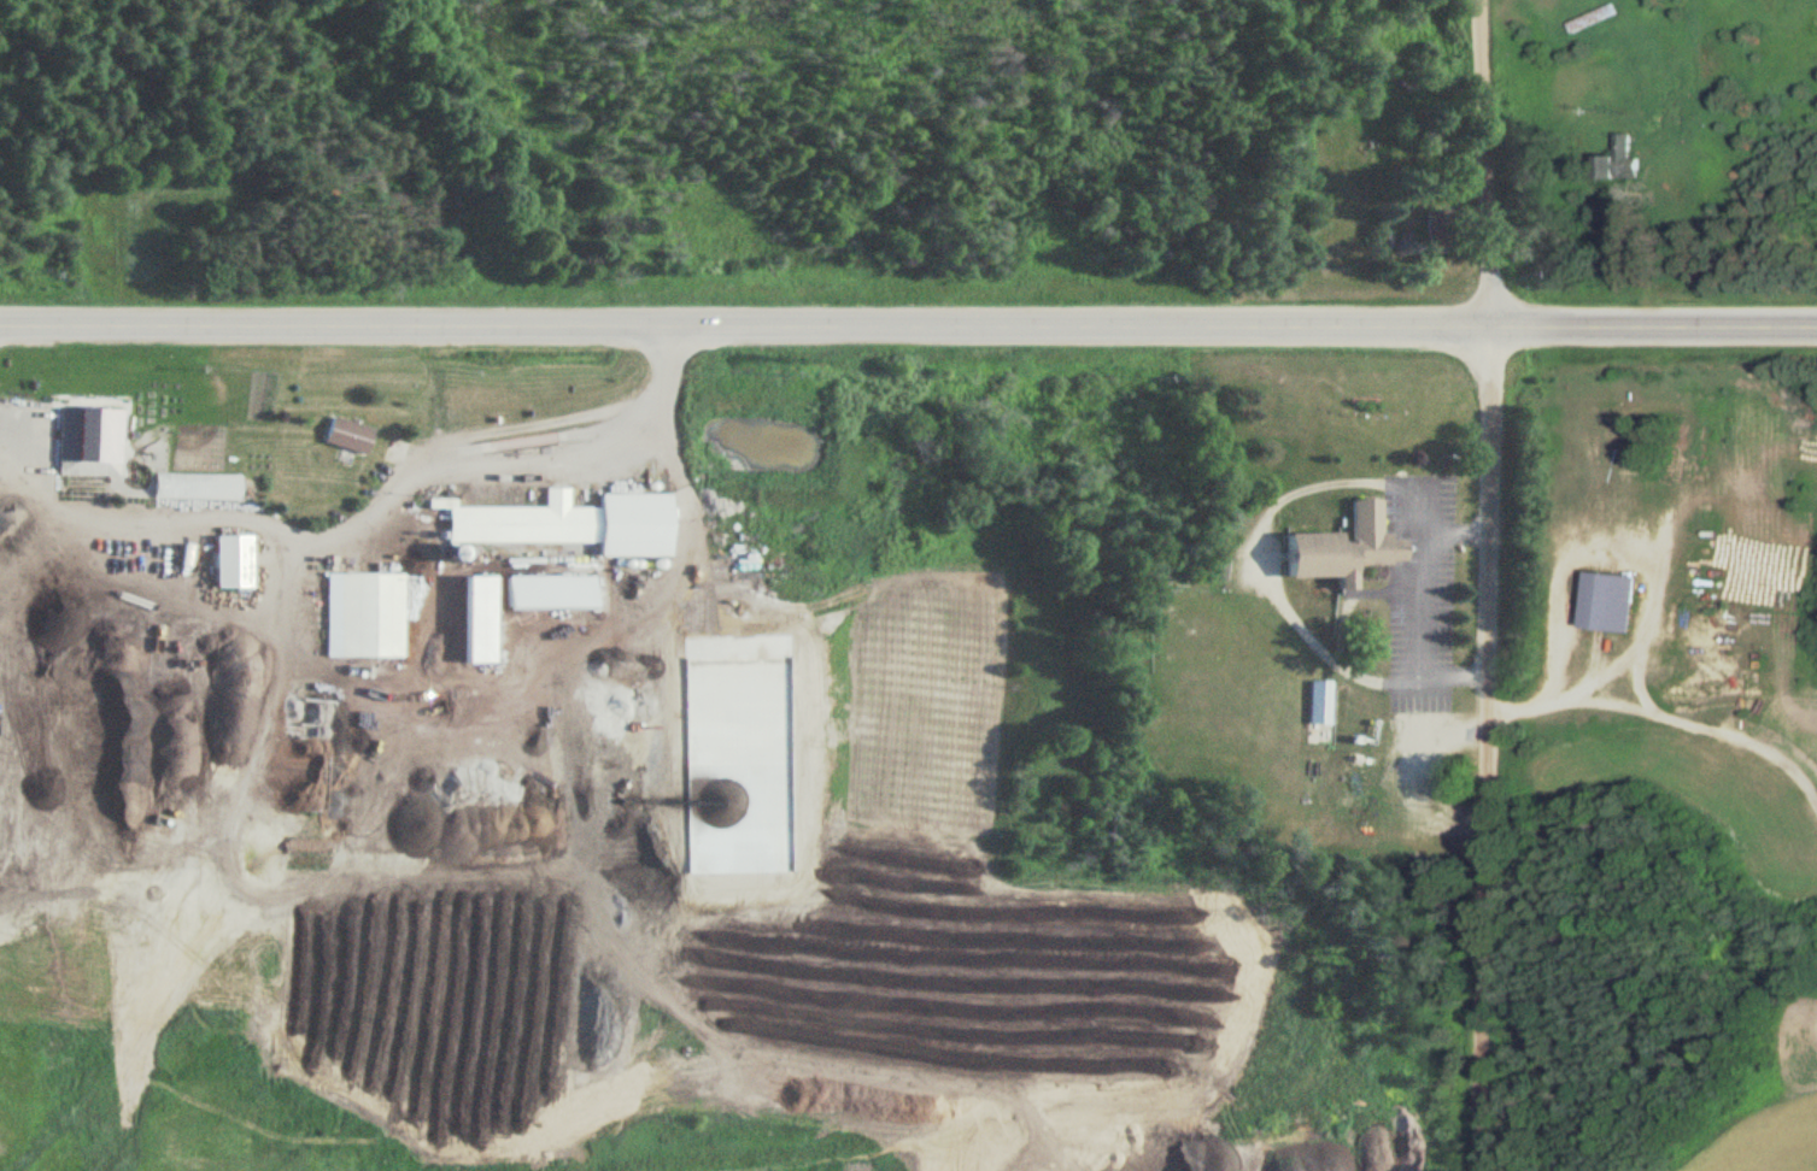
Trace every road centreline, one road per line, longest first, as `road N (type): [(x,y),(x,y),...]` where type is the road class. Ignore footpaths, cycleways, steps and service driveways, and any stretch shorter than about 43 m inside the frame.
road 1 (primary): [(1494,325),(0,324)]
road 2 (residential): [(1477,1170),(1494,325),(1482,0)]
road 3 (primary): [(1816,325),(1494,325)]

